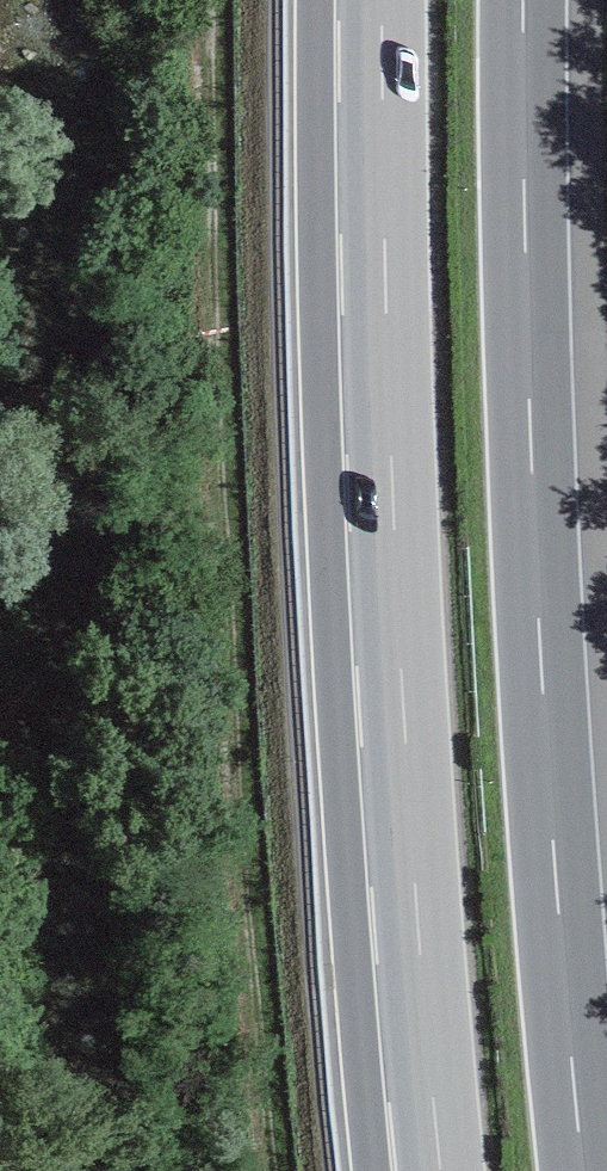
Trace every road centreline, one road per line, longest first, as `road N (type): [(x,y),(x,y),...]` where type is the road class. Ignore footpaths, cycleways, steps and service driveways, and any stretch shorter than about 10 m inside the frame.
road 1 (motorway): [(586,1170),(525,301),(524,0)]
road 2 (motorway): [(380,0),(391,528),(439,1170)]

